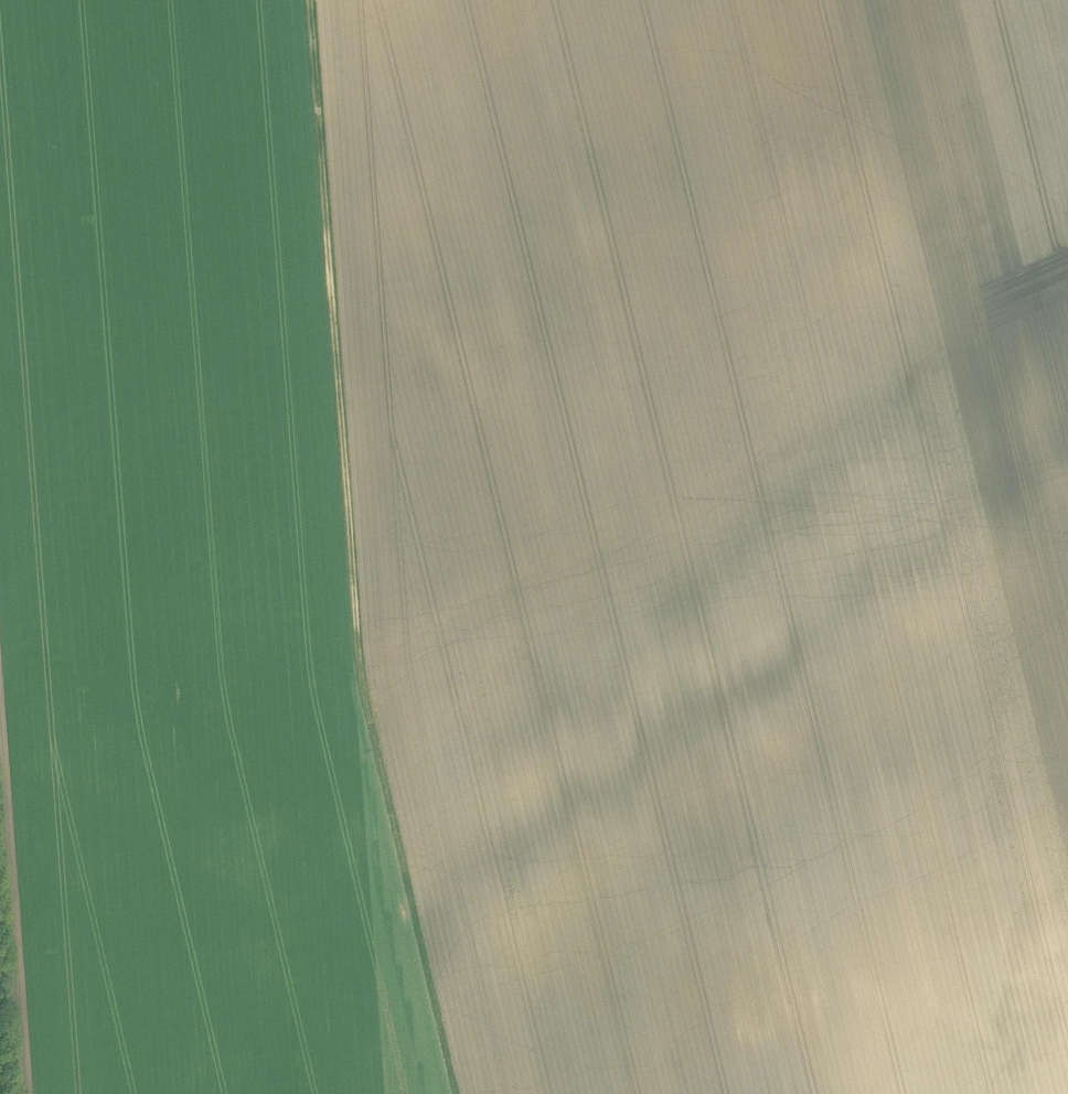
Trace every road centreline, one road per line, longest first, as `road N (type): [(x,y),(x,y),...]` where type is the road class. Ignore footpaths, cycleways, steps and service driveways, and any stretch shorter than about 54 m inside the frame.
road 1 (track): [(310,0),(356,638)]

